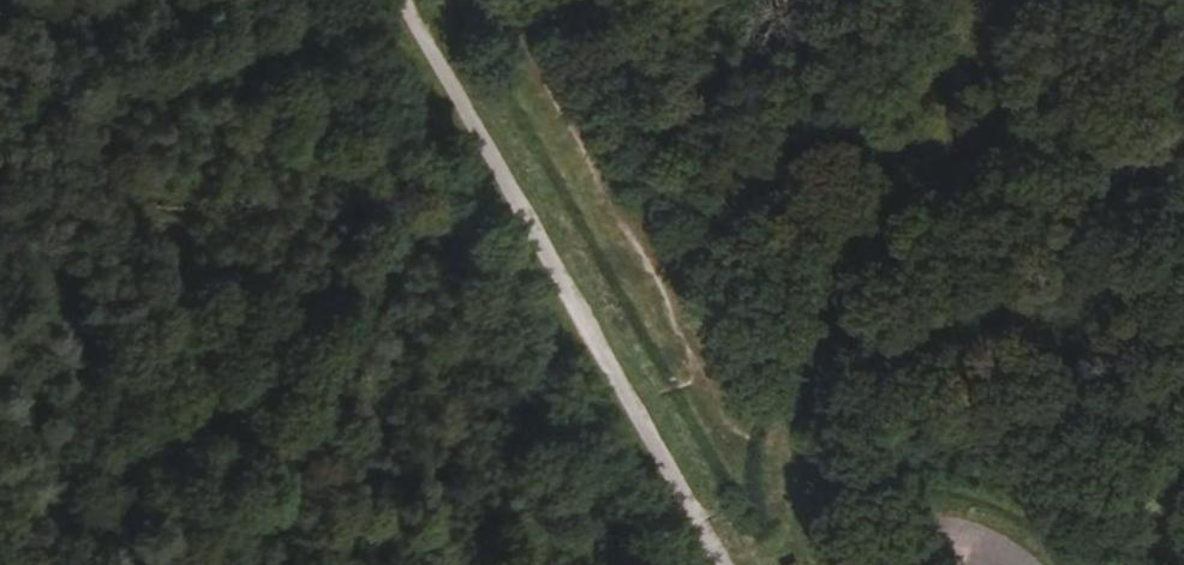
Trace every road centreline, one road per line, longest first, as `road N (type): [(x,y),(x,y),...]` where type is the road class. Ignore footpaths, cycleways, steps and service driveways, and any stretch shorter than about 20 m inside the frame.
road 1 (track): [(825,564),(789,485),(730,426),(489,0)]
road 2 (track): [(726,564),(406,0)]
road 3 (unclassified): [(1007,564),(927,541),(847,564)]

